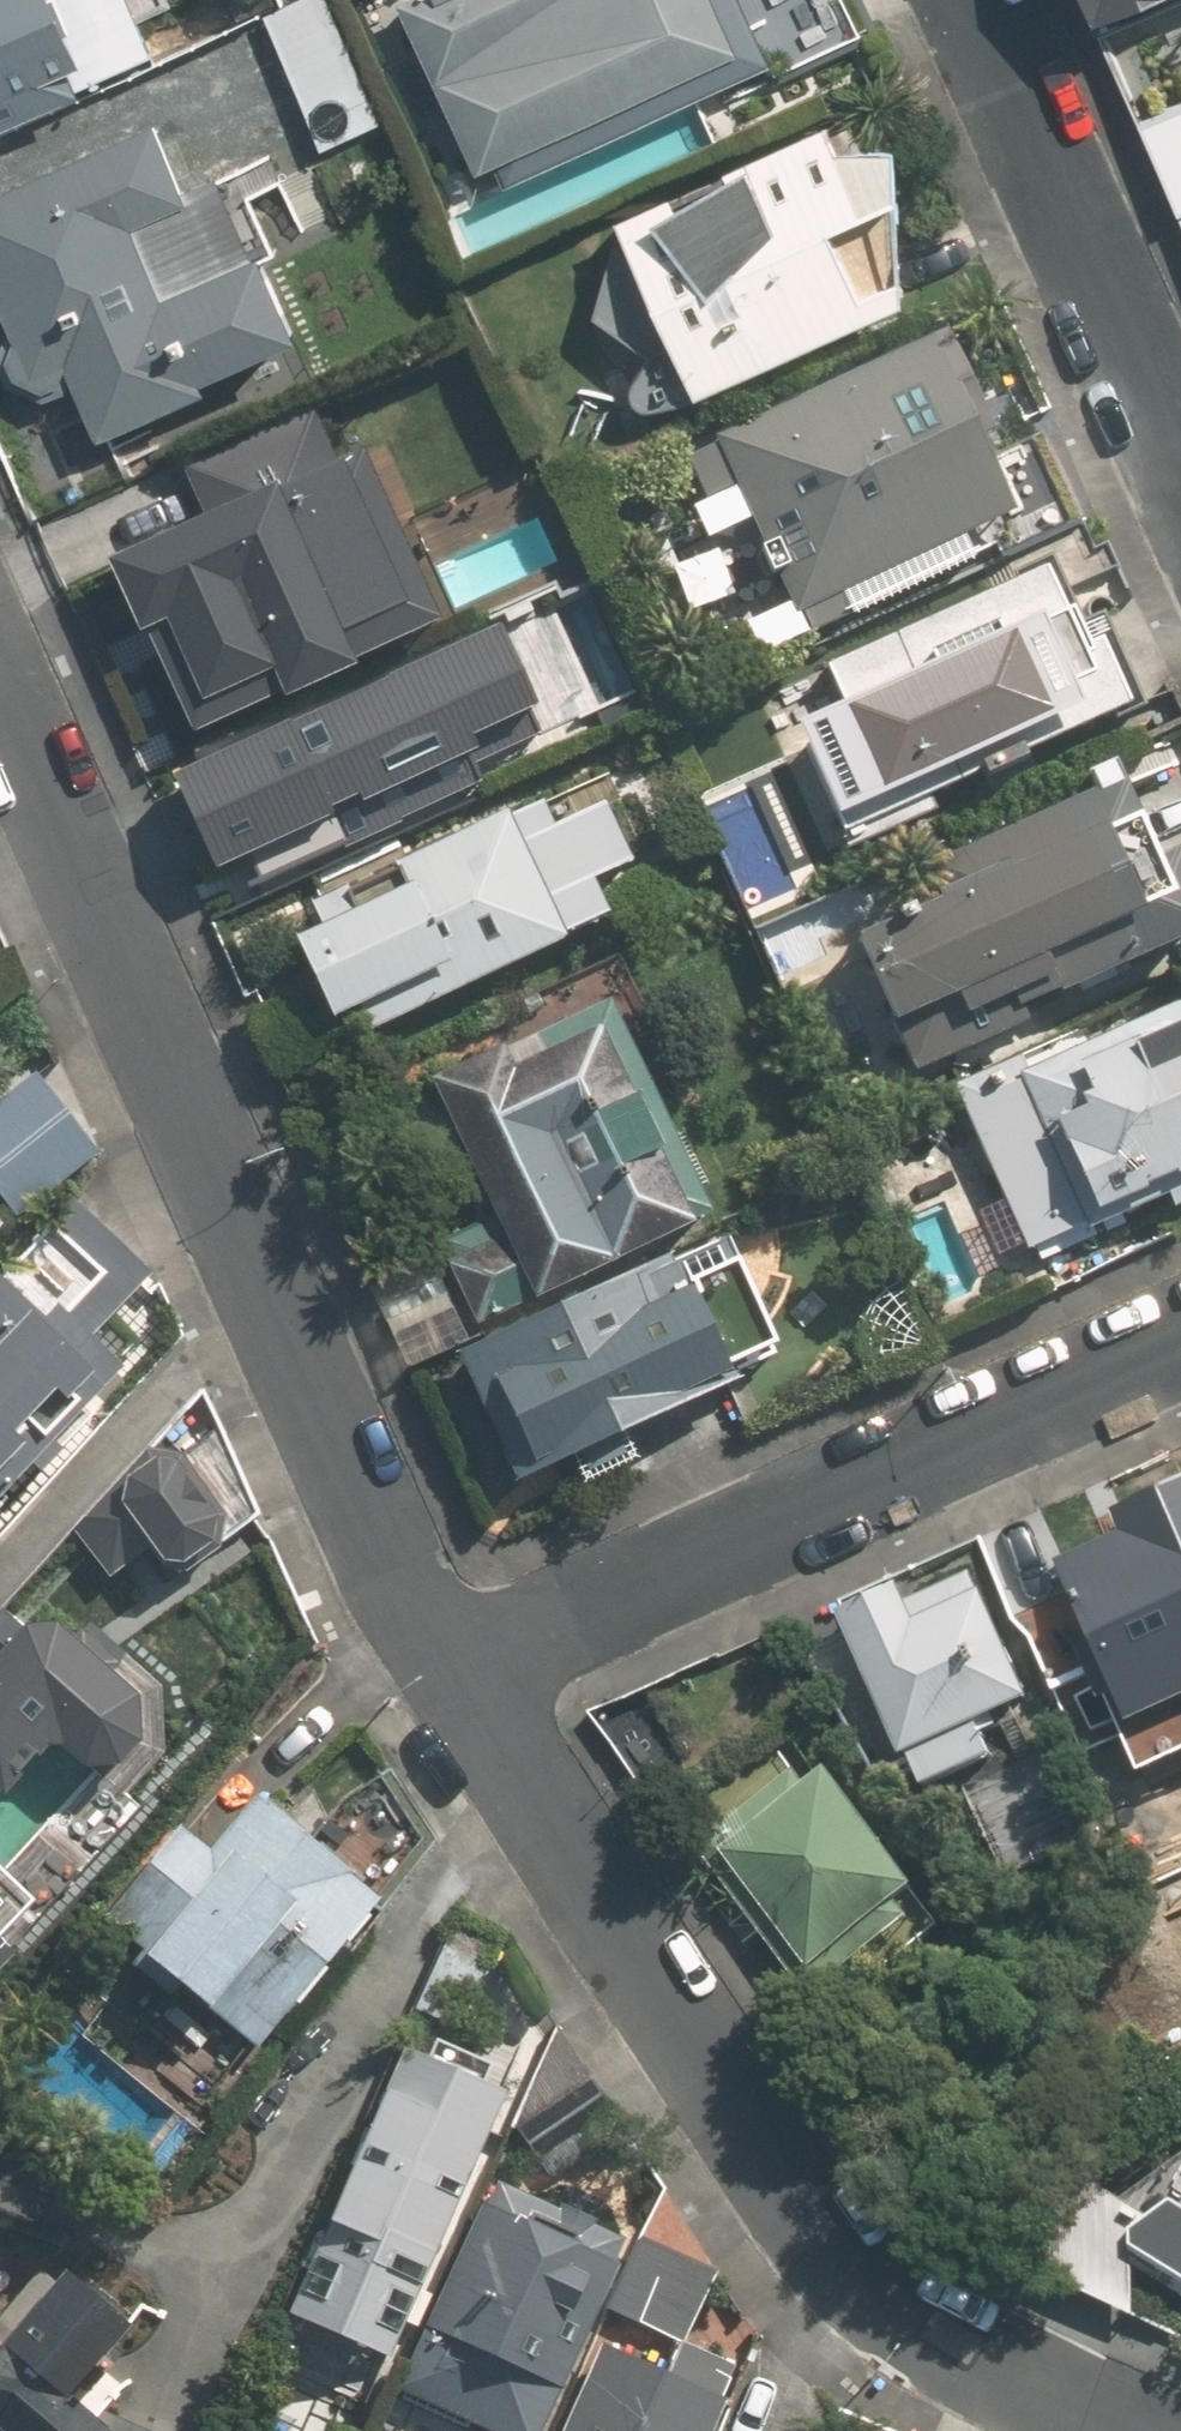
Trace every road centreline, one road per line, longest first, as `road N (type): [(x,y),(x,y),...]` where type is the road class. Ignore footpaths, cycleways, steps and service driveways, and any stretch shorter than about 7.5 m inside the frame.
road 1 (residential): [(460,1677),(394,1571),(331,1438),(0,699)]
road 2 (residential): [(1156,2430),(929,2327),(877,2285),(811,2212),(460,1677)]
road 3 (residential): [(1180,1344),(460,1677)]
road 4 (residential): [(975,0),(1180,463)]

